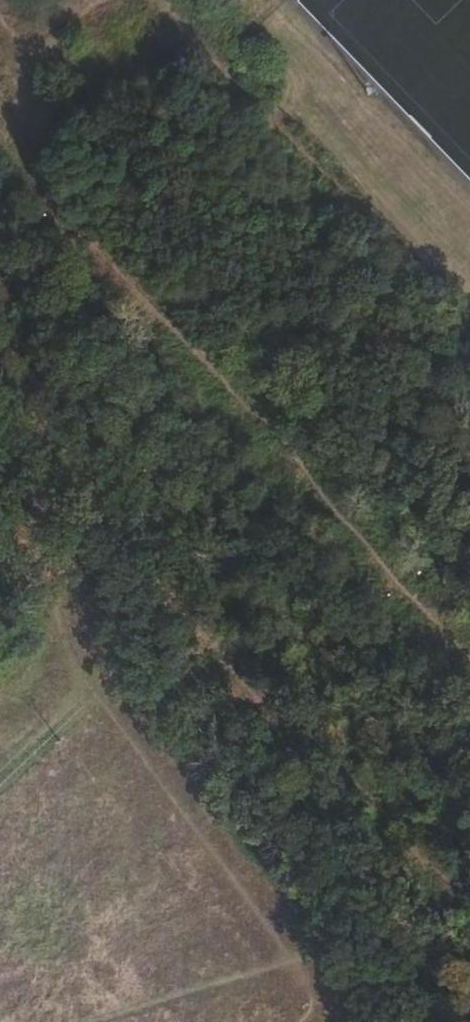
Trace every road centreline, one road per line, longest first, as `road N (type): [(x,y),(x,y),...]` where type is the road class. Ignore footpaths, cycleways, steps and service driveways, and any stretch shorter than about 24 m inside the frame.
road 1 (track): [(0,153),(469,634)]
road 2 (track): [(0,384),(115,271)]

